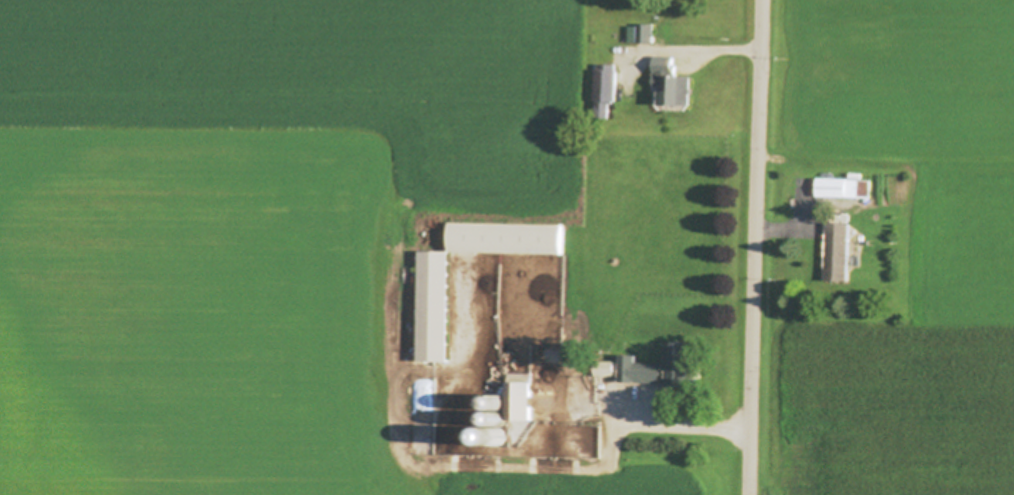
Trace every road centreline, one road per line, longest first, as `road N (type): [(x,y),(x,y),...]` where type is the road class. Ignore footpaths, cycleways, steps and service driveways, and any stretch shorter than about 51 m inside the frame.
road 1 (residential): [(751,494),(764,0)]

